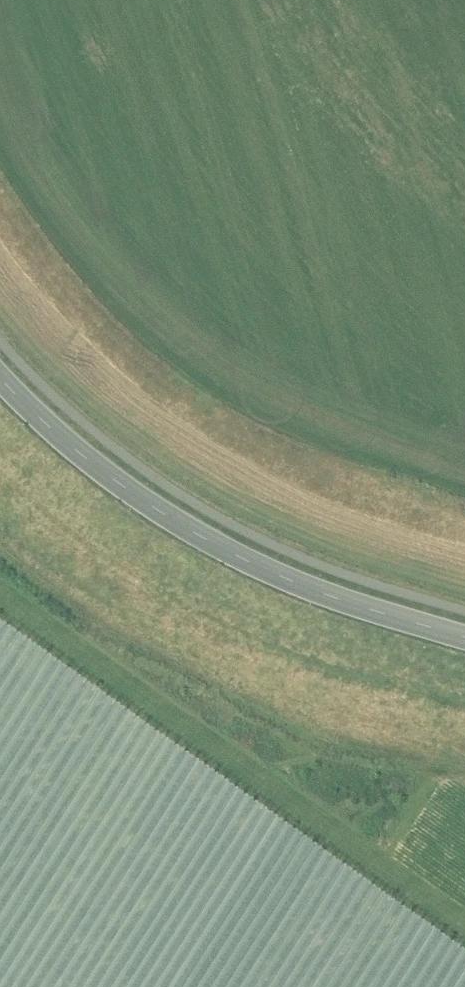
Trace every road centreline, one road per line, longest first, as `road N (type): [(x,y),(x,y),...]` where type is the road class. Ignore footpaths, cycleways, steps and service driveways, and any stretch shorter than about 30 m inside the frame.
road 1 (secondary): [(464,645),(322,600),(230,558),(88,466),(0,383)]

